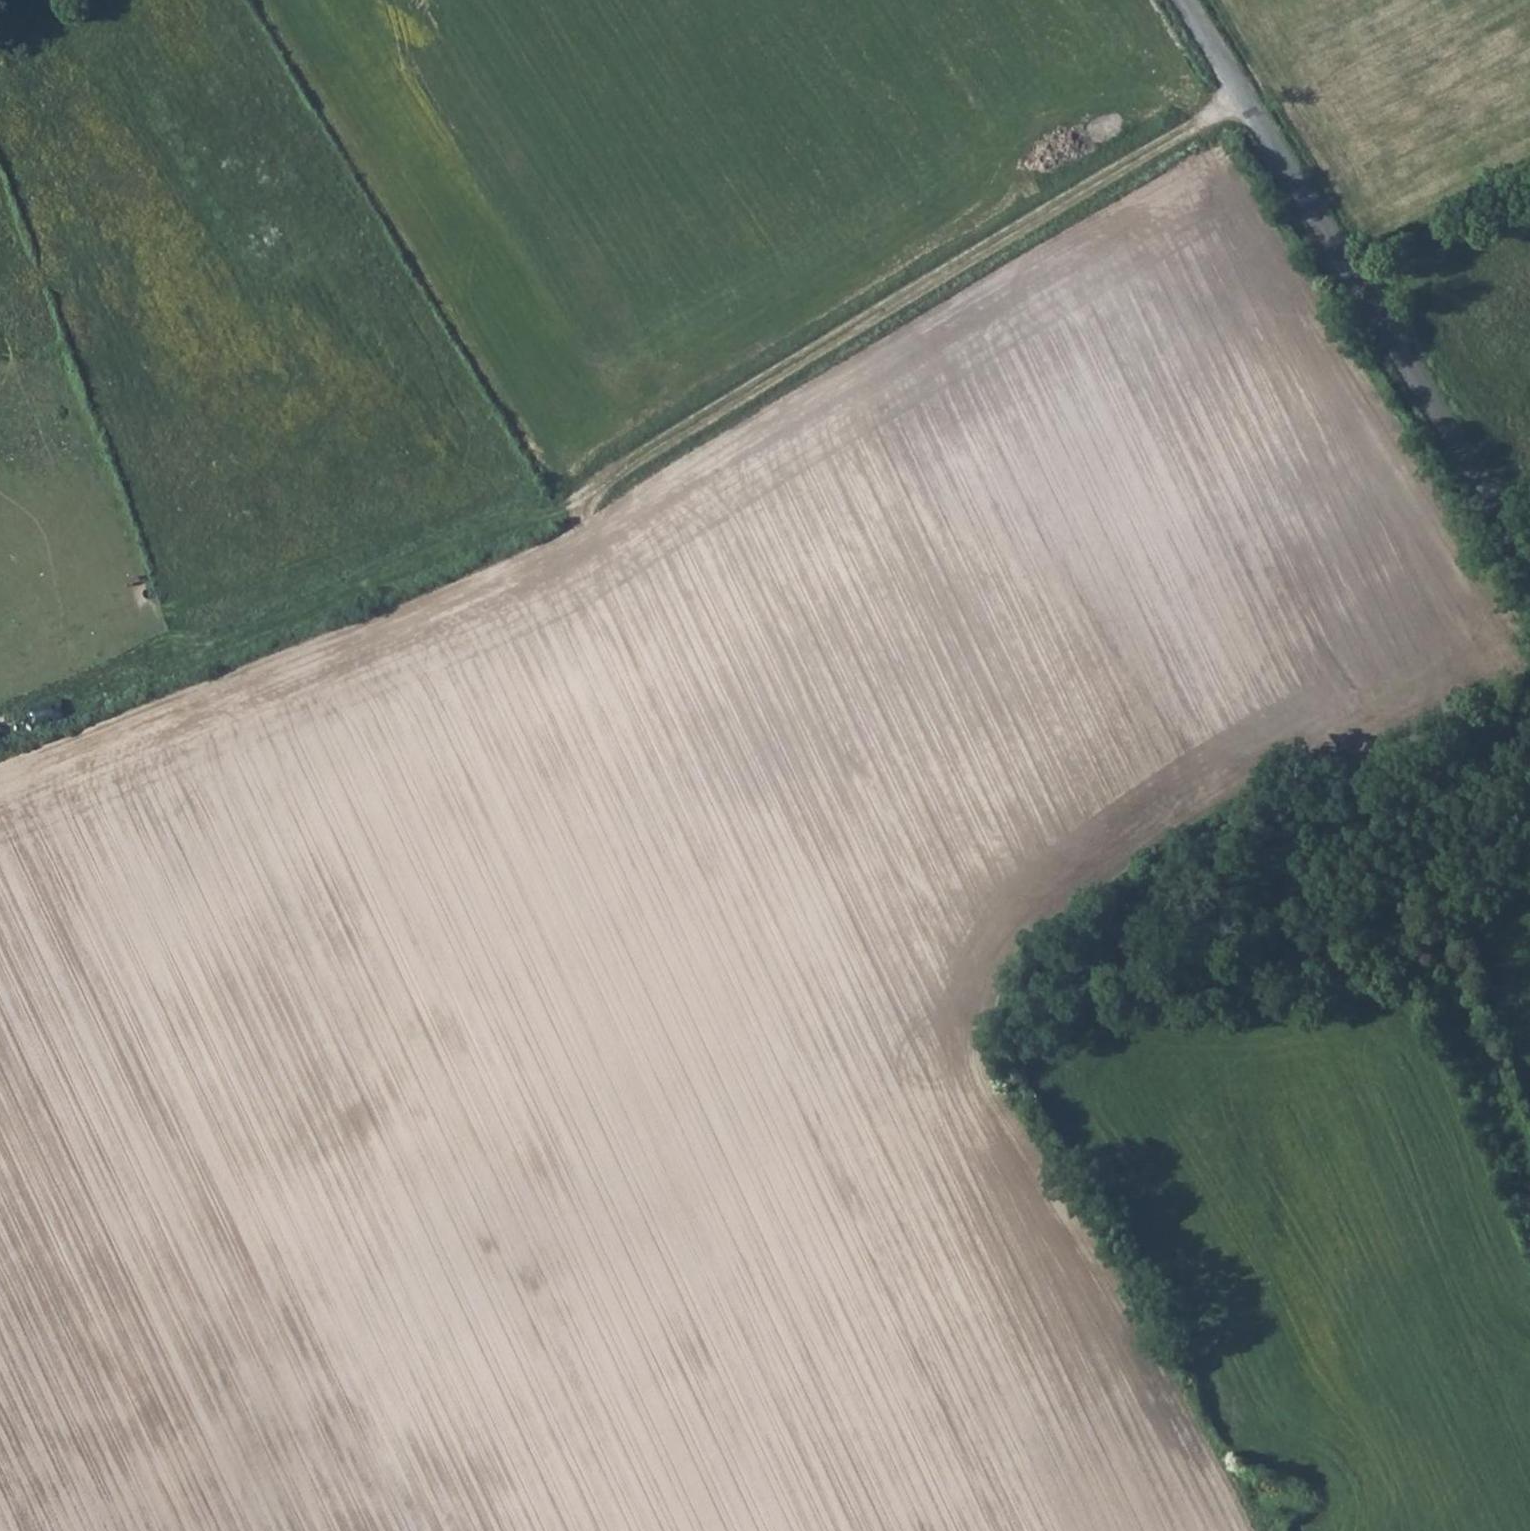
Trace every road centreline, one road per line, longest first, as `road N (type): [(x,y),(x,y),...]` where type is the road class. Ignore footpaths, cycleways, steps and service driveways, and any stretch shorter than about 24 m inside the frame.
road 1 (track): [(52,716),(598,486),(1241,93)]
road 2 (unclassified): [(1529,560),(1183,0)]

